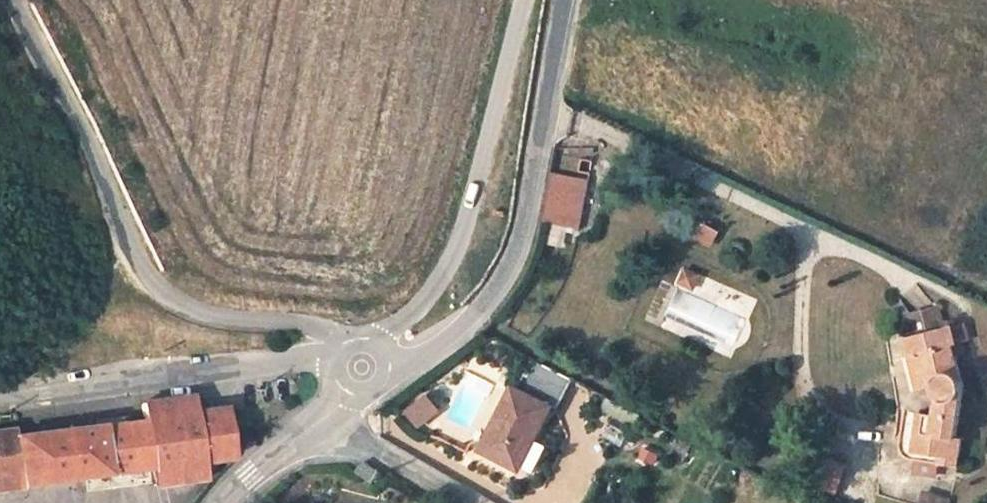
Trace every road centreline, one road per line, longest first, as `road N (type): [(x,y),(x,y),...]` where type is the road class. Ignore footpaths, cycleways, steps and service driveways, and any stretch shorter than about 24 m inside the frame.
road 1 (unclassified): [(345,346),(317,330),(212,317),(167,294),(138,257),(19,0)]
road 2 (unclassified): [(388,372),(469,324),(500,285),(520,240),(569,0)]
road 3 (unclassified): [(523,0),(462,231),(425,298),(375,343)]
road 4 (unclassified): [(0,401),(336,362)]
road 5 (unclassified): [(470,502),(329,417)]
road 6 (unclassified): [(216,502),(329,417)]

